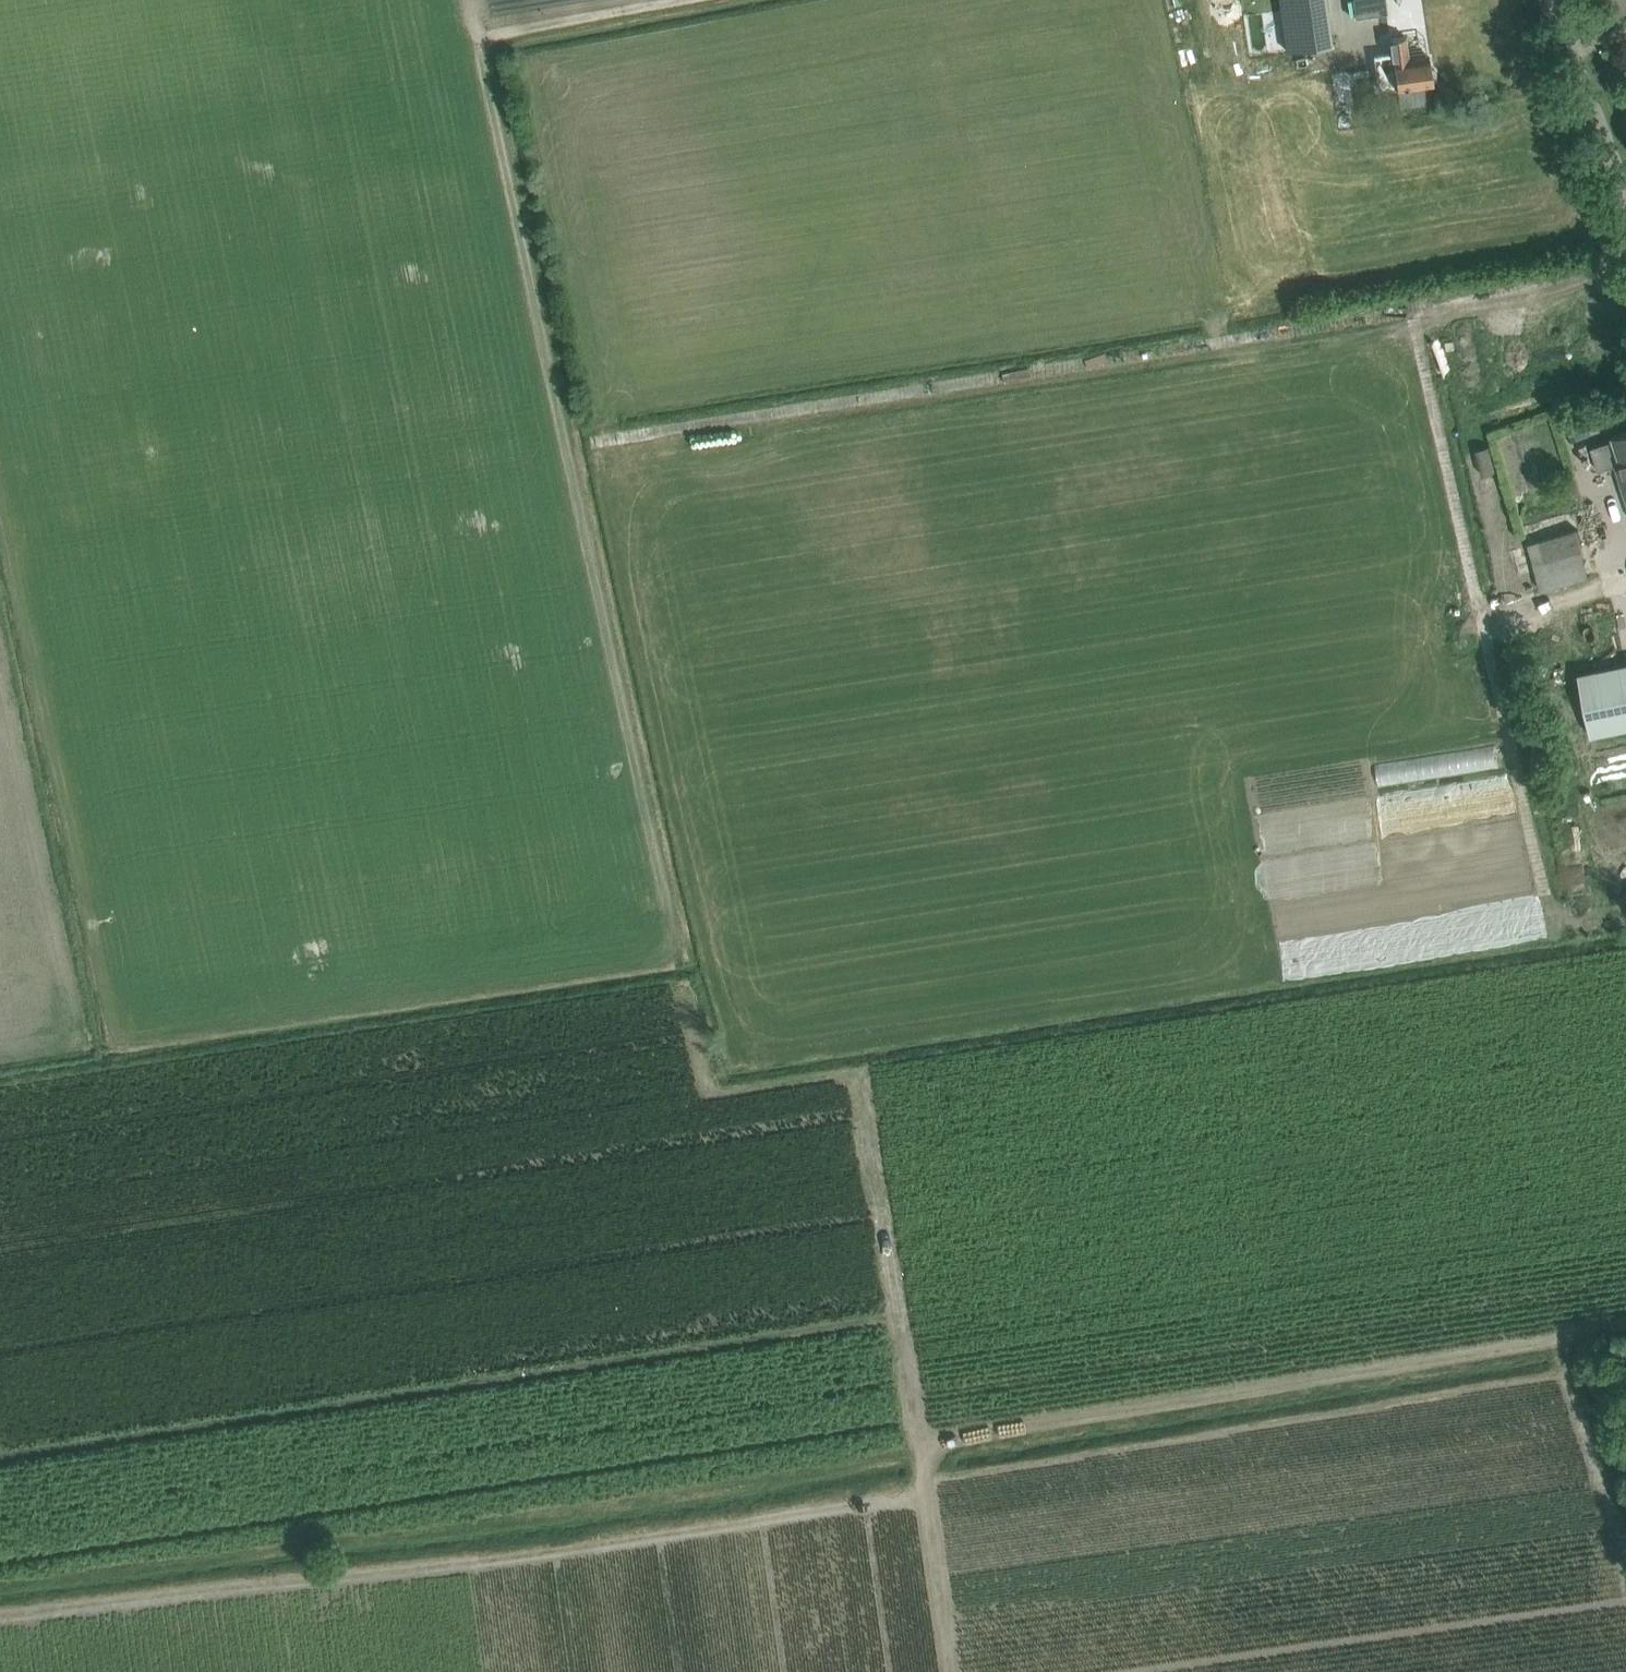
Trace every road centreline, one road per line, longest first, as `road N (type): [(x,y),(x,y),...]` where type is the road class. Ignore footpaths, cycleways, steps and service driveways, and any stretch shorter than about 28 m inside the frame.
road 1 (unclassified): [(499,50),(769,0)]
road 2 (unclassified): [(1625,216),(1546,0)]

